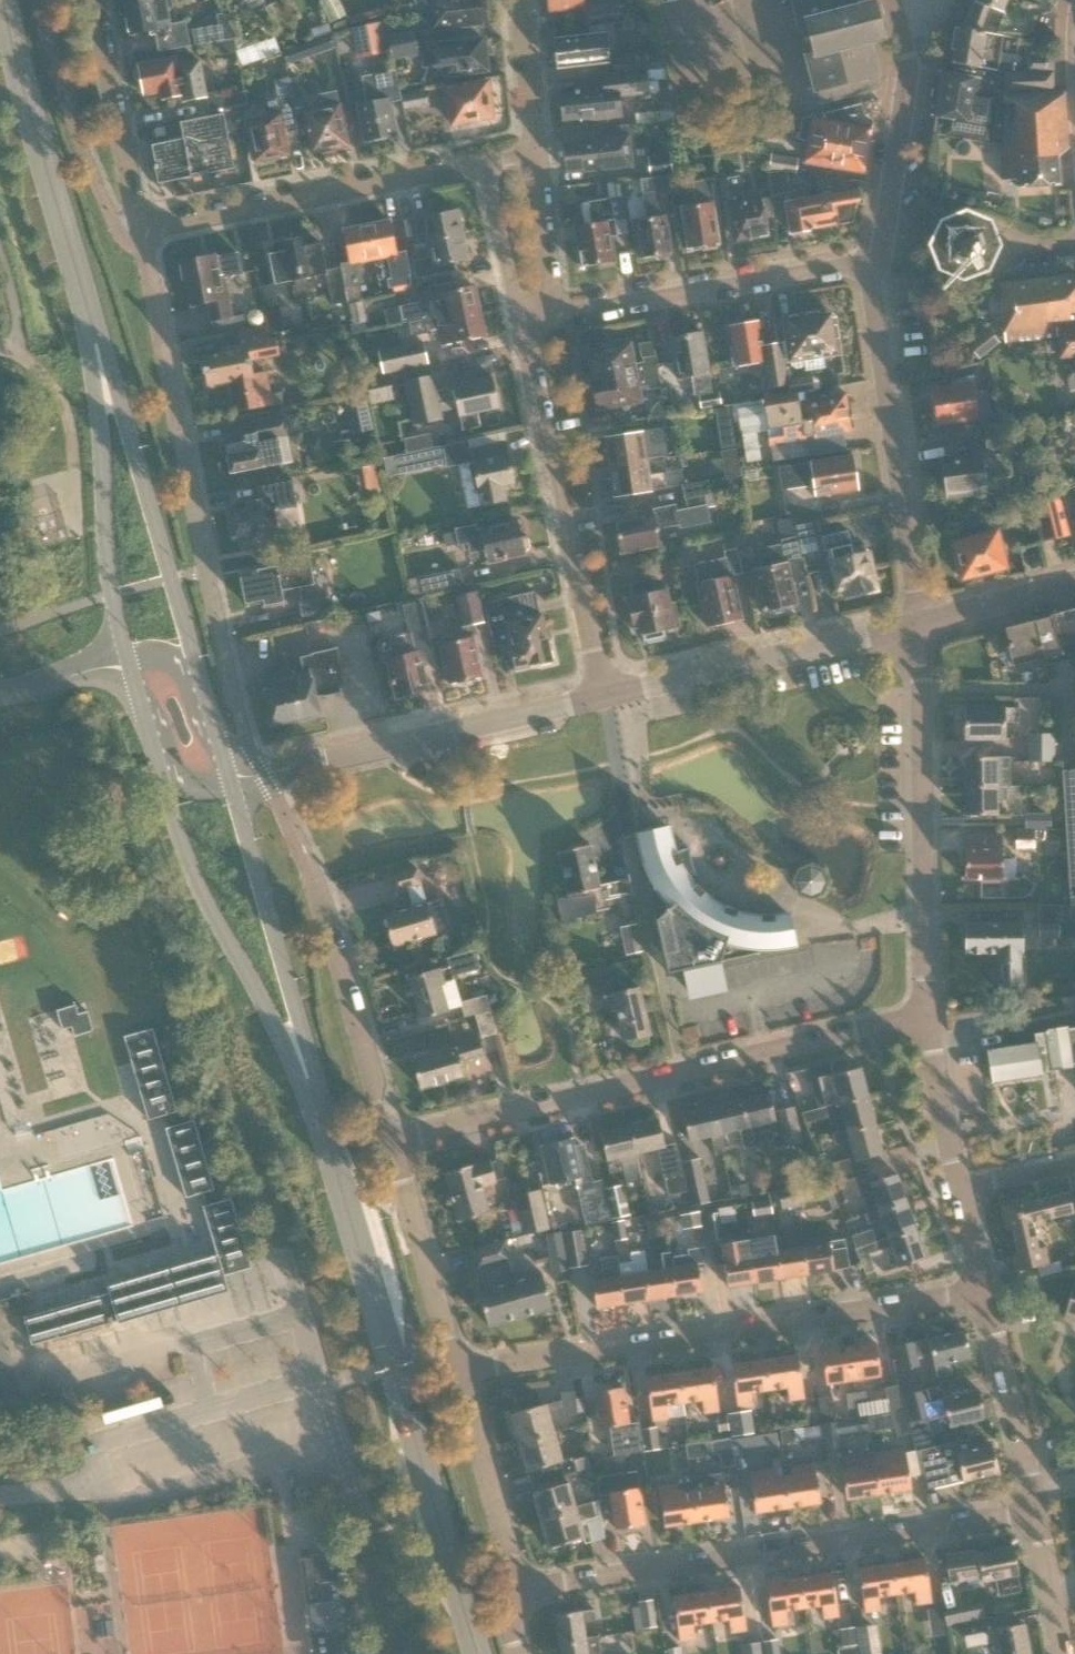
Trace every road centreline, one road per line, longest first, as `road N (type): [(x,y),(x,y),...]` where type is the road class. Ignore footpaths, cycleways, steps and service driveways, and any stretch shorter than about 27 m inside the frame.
road 1 (primary): [(478,1653),(313,1094)]
road 2 (residential): [(390,1143),(925,1016)]
road 3 (residential): [(454,1376),(982,1297)]
road 4 (residential): [(520,1593),(1040,1512)]
road 5 (residential): [(237,712),(140,226)]
road 6 (residential): [(925,1016),(916,628)]
road 7 (residential): [(602,695),(519,320)]
road 8 (unclassified): [(231,786),(602,695)]
road 9 (primary): [(199,675),(91,326)]
road 10 (residential): [(916,628),(872,266)]
road 11 (primary): [(161,768),(204,898),(313,1094)]
road 12 (unclassified): [(0,1495),(96,1485),(114,1507),(336,1441)]
road 13 (residential): [(484,165),(455,164),(140,226)]
road 14 (primary): [(91,326),(3,0)]
road 15 (primary): [(91,326),(106,548),(130,659)]
road 16 (residential): [(553,316),(872,266)]
road 17 (unclassified): [(602,695),(916,628)]
road 18 (primary): [(313,1094),(231,786)]
road 19 (residential): [(872,266),(904,71),(890,0)]
road 20 (residential): [(766,0),(787,80),(743,91),(711,88),(689,0)]
road 21 (residential): [(390,1143),(319,903)]
road 22 (residential): [(454,1376),(390,1143)]
road 23 (residential): [(140,226),(94,0)]
road 24 (residential): [(520,1593),(454,1376)]
road 25 (residential): [(1040,1512),(982,1297)]
road 26 (residential): [(957,1190),(925,1016)]
road 27 (unclassified): [(916,628),(1074,583)]
road 28 (residential): [(535,156),(553,316)]
road 29 (residential): [(519,320),(484,165)]
road 30 (residential): [(520,0),(535,156)]
road 31 (residential): [(1066,1653),(1040,1512)]
road 32 (residential): [(1074,143),(1069,61),(1074,5)]
road 33 (unclassified): [(0,689),(130,659)]
road 34 (residential): [(957,1190),(1074,1167)]

